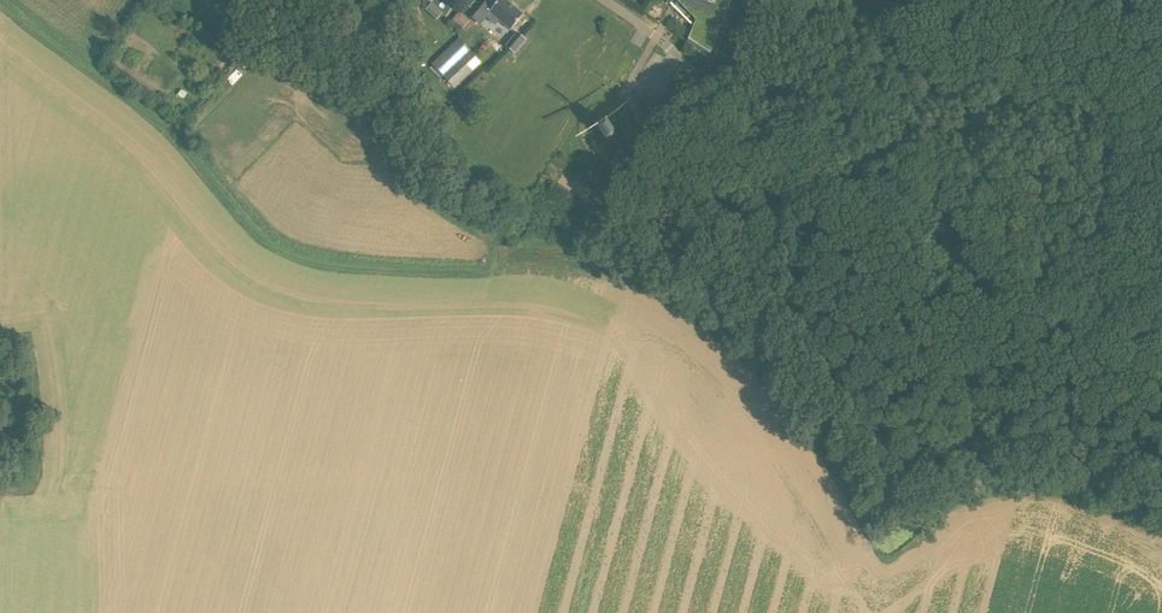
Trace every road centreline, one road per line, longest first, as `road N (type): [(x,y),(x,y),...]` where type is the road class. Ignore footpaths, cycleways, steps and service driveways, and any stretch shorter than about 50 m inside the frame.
road 1 (unclassified): [(1161,374),(1000,300),(754,139),(649,30),(604,0)]
road 2 (unclassified): [(488,267),(489,239),(403,171),(385,134),(381,100),(416,0)]
road 3 (track): [(969,0),(861,32),(844,0)]

